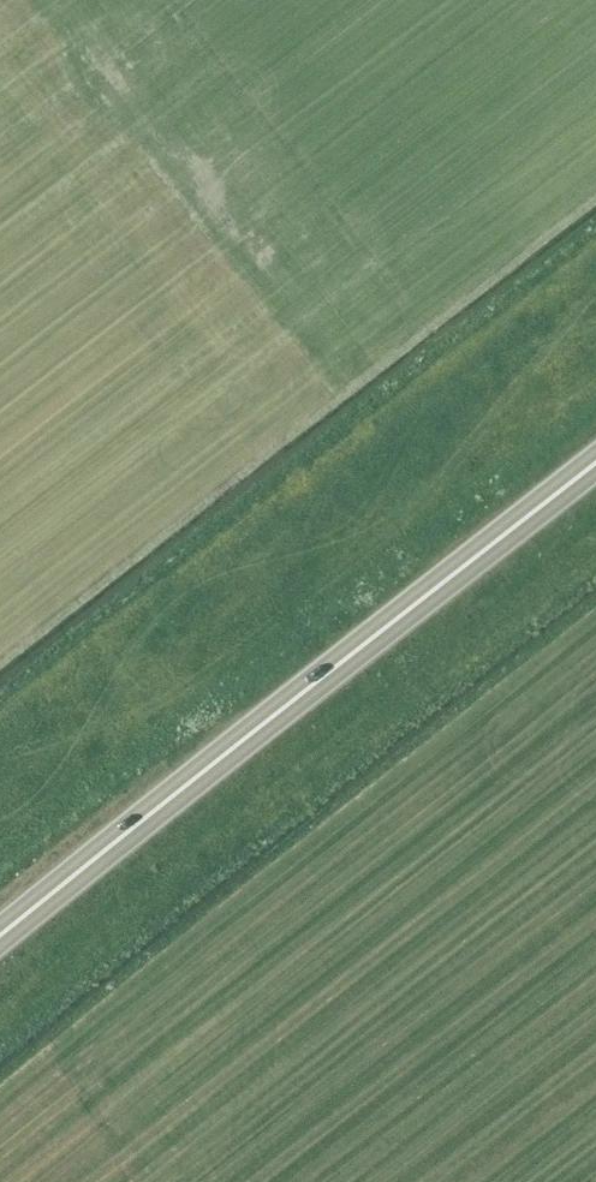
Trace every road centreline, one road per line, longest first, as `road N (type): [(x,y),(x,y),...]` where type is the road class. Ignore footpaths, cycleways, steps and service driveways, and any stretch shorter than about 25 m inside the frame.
road 1 (trunk): [(0,938),(595,459)]

